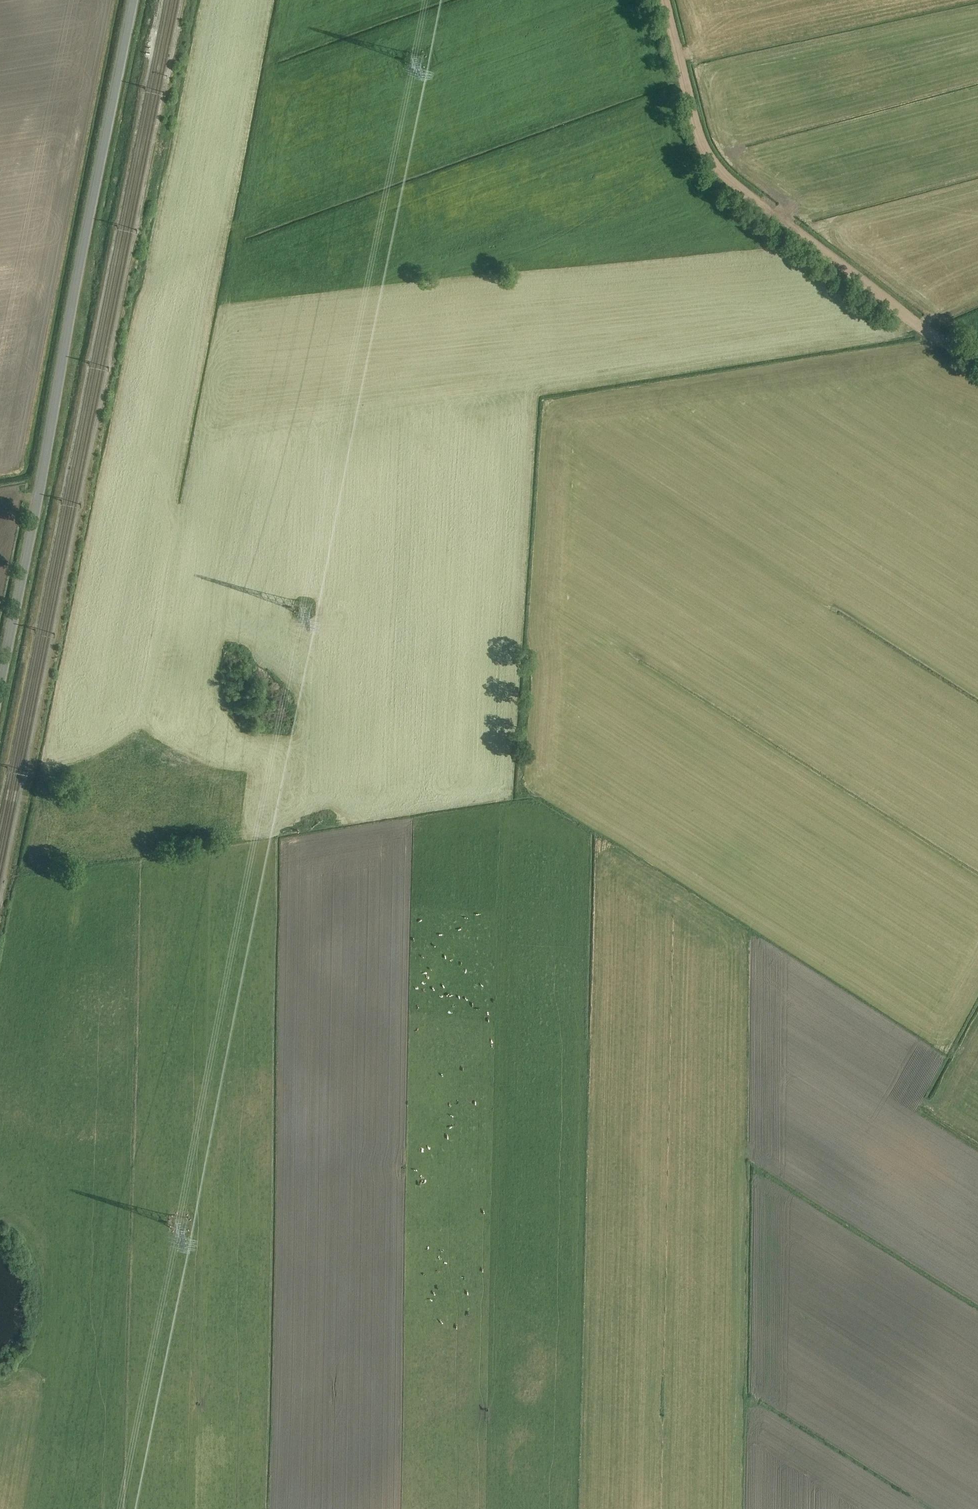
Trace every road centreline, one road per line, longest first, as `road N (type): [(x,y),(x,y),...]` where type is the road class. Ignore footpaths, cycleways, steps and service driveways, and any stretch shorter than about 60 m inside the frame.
road 1 (unclassified): [(0,688),(134,0)]
road 2 (track): [(666,0),(700,130),(720,168),(916,324),(977,355)]

